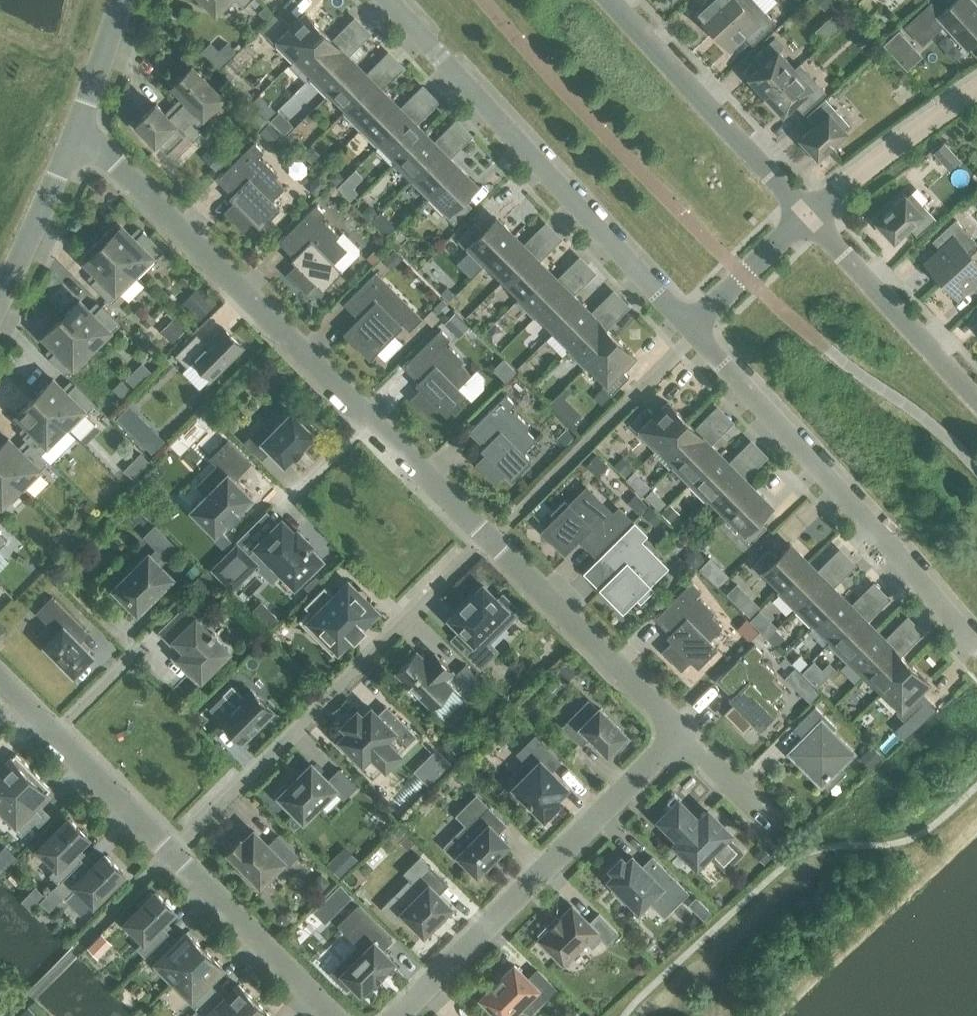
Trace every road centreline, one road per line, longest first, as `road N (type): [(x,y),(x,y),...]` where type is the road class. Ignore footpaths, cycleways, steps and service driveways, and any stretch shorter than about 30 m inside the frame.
road 1 (residential): [(489,539),(118,167),(72,140)]
road 2 (residential): [(690,327),(387,0)]
road 3 (residential): [(489,539),(177,853)]
road 4 (residential): [(976,646),(690,327)]
road 5 (residential): [(398,1015),(682,733)]
road 6 (residential): [(609,0),(807,216)]
road 7 (residential): [(682,733),(489,539)]
road 8 (residential): [(807,216),(976,401)]
road 9 (residential): [(177,853),(0,680)]
road 10 (residential): [(333,1015),(177,853)]
road 11 (residential): [(807,216),(976,87)]
road 12 (residential): [(72,140),(0,300)]
road 13 (residential): [(690,327),(807,216)]
road 14 (residential): [(121,0),(72,140)]
road 15 (residential): [(777,828),(682,733)]

